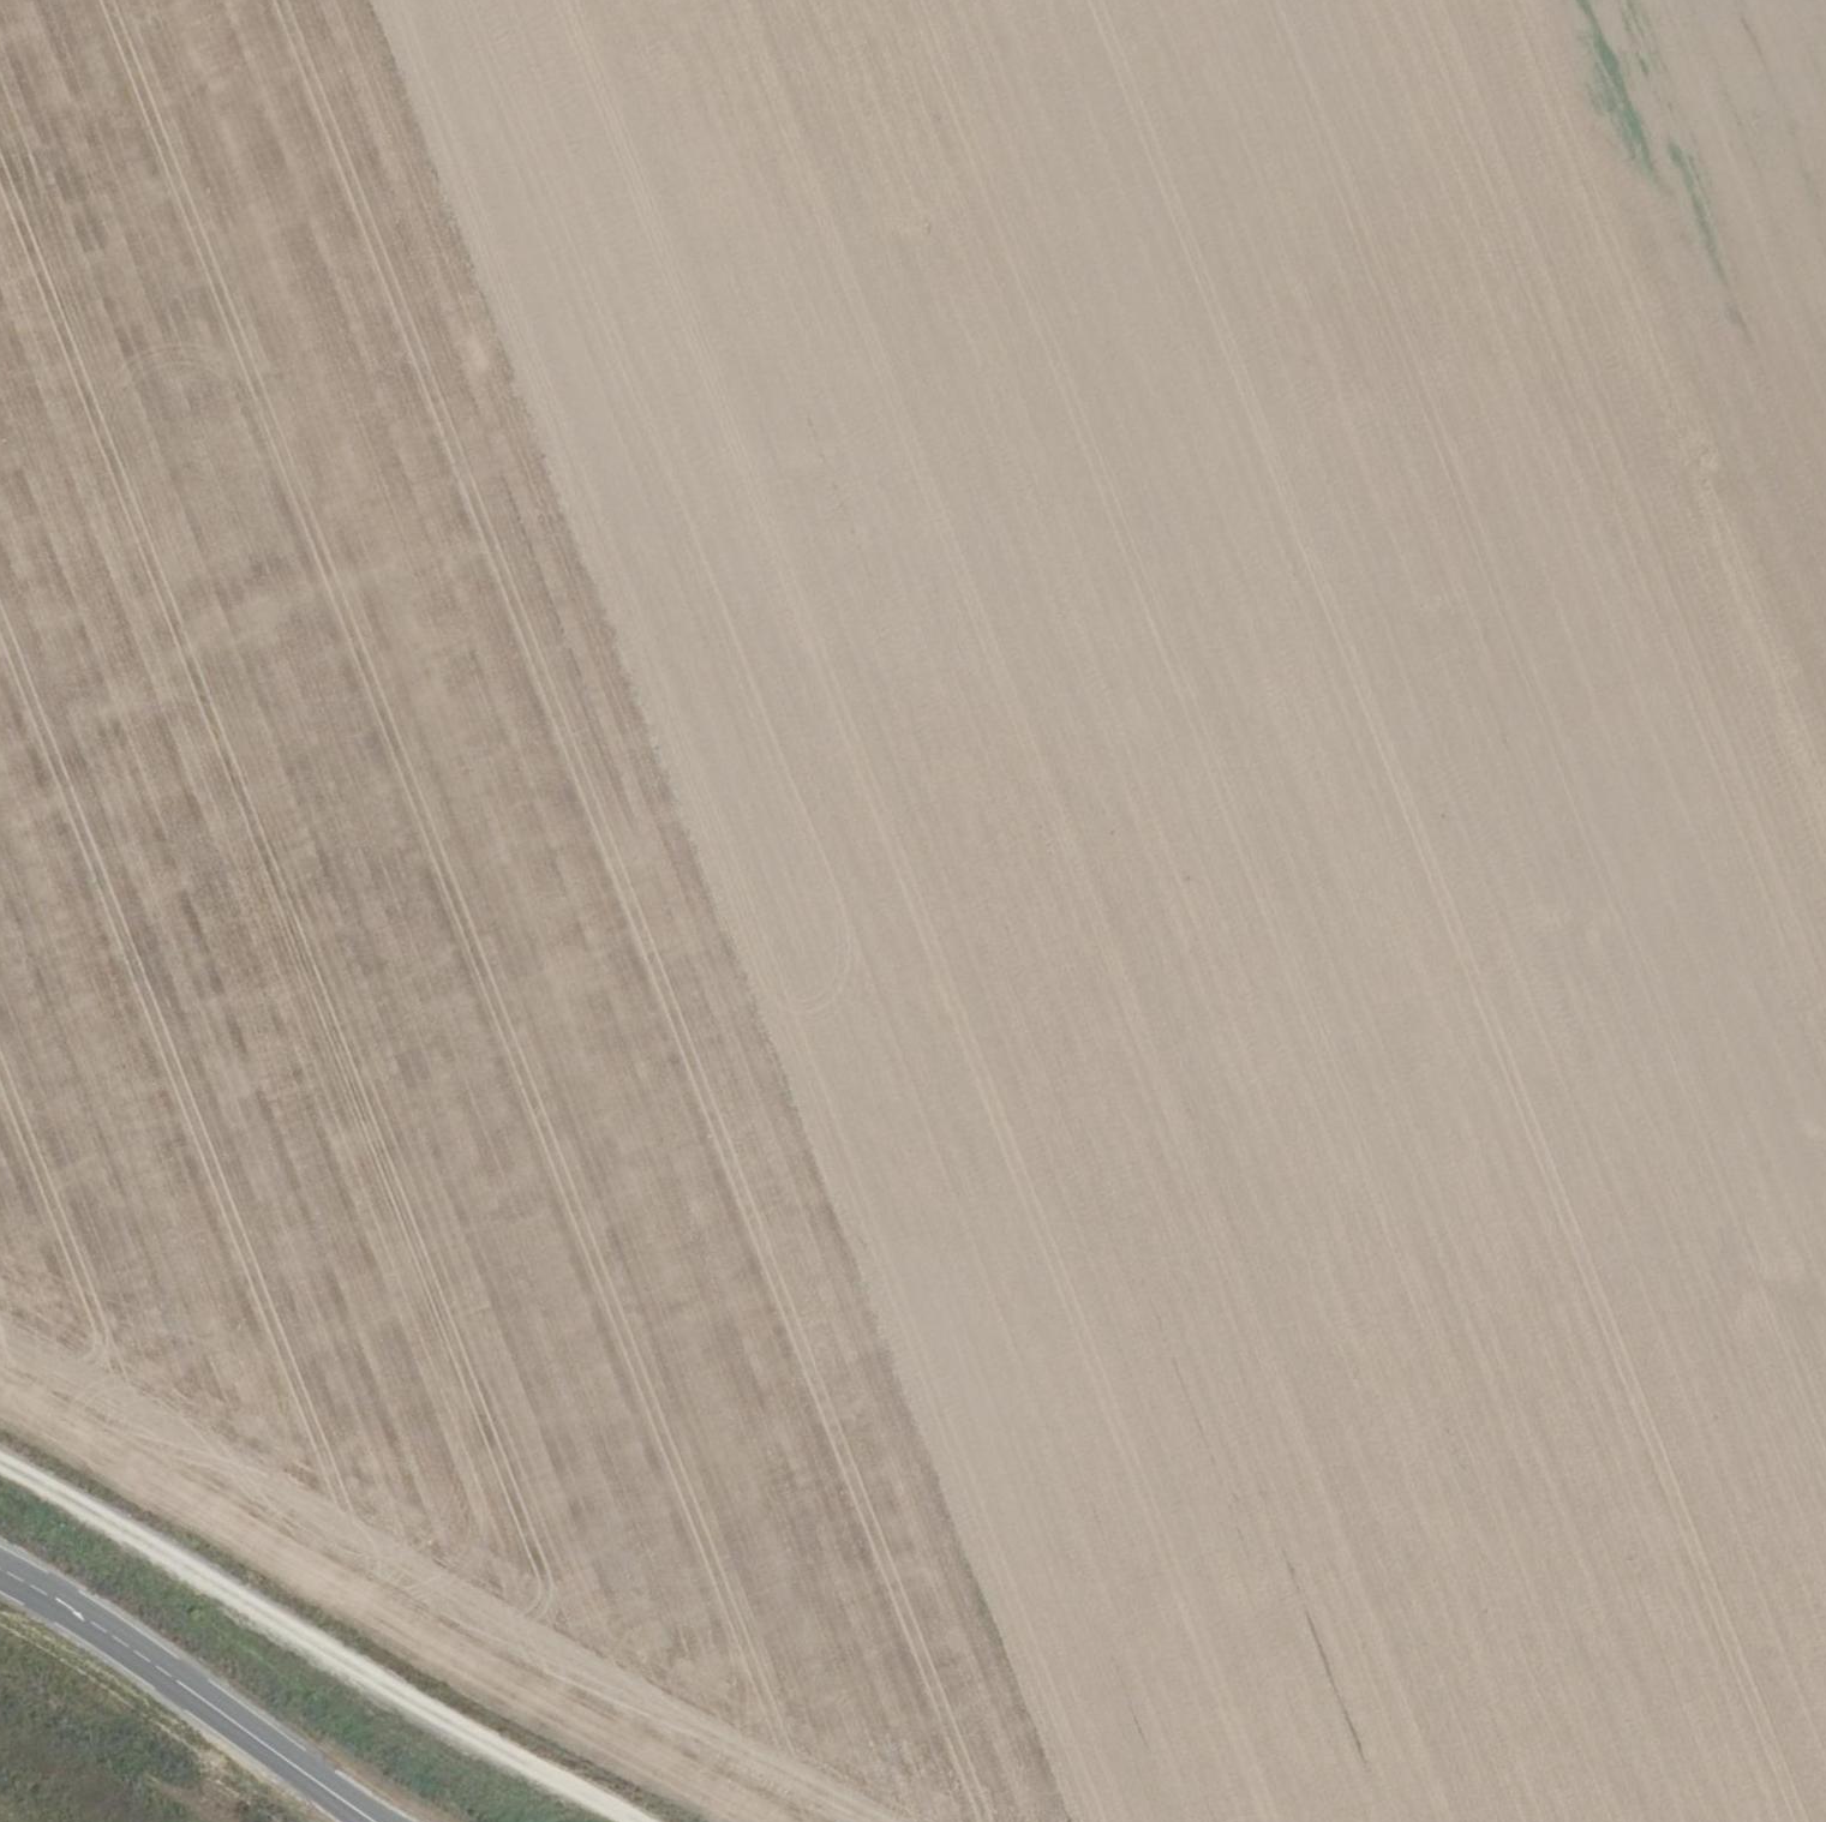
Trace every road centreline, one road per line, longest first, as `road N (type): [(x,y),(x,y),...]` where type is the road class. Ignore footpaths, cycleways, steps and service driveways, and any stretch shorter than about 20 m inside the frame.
road 1 (track): [(622,1821),(311,1641),(0,1475)]
road 2 (tertiary): [(383,1821),(0,1569)]

